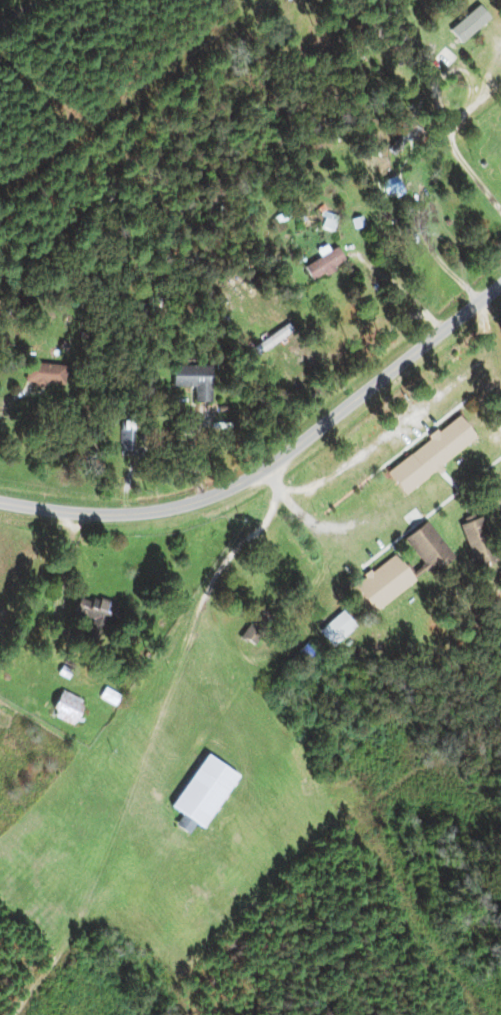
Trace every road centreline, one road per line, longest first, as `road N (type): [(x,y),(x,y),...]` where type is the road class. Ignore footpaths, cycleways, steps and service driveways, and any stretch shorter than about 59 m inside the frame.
road 1 (residential): [(0,501),(133,513),(225,490),(281,457),(500,283)]
road 2 (residential): [(267,466),(277,486),(273,511),(226,561),(197,616)]

